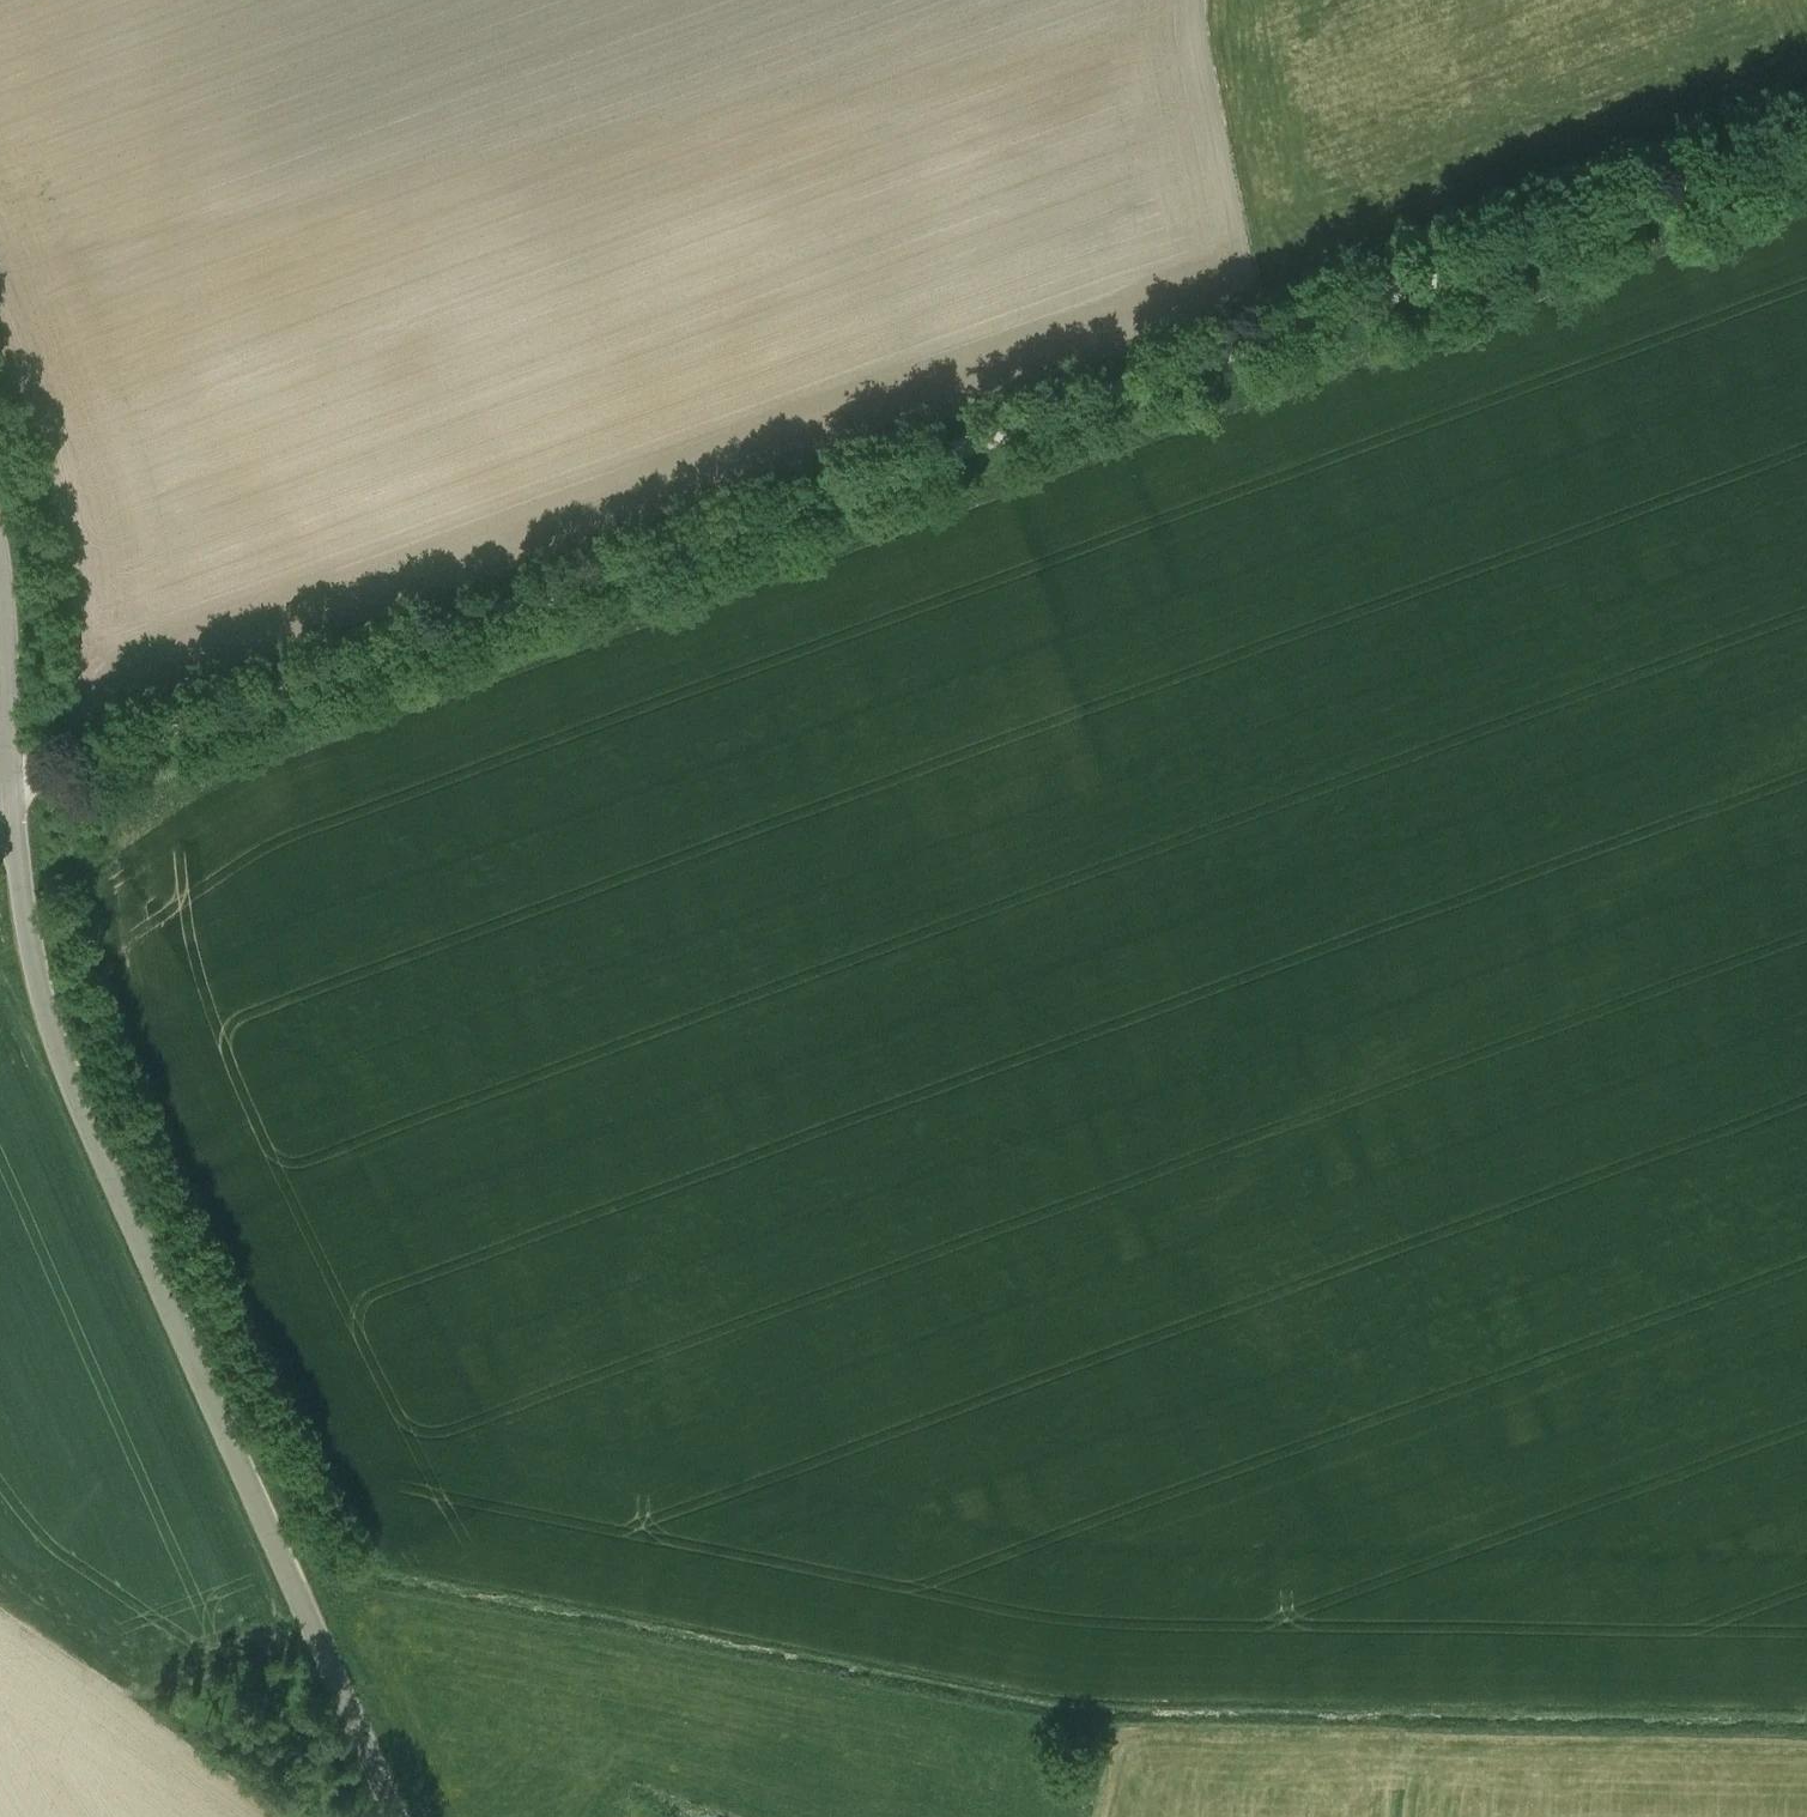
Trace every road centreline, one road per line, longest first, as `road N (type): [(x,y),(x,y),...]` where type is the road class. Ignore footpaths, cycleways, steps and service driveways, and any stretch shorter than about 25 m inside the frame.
road 1 (unclassified): [(7,789),(1806,145)]
road 2 (unclassified): [(396,1816),(43,1006),(8,812)]
road 3 (unclassified): [(7,789),(0,564)]

